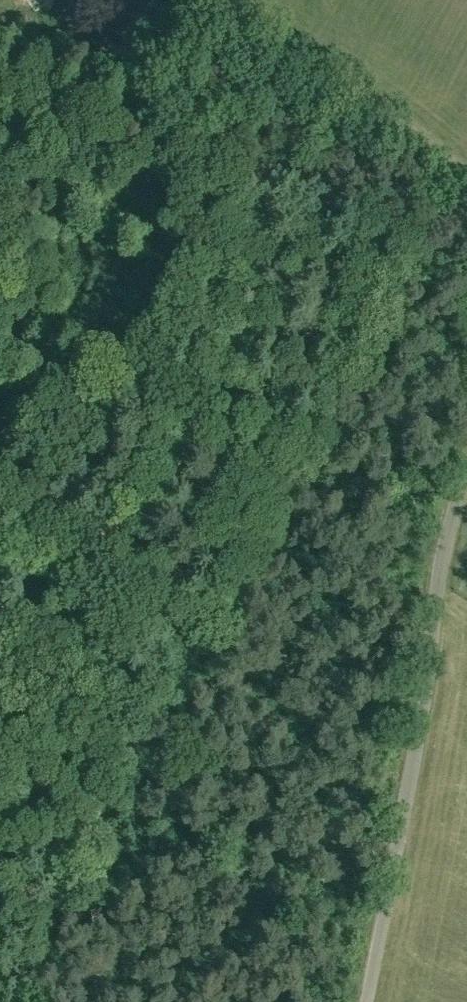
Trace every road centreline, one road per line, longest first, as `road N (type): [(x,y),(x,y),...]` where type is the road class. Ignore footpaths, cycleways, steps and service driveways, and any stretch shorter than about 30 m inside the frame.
road 1 (unclassified): [(364,1001),(442,554),(466,472)]

